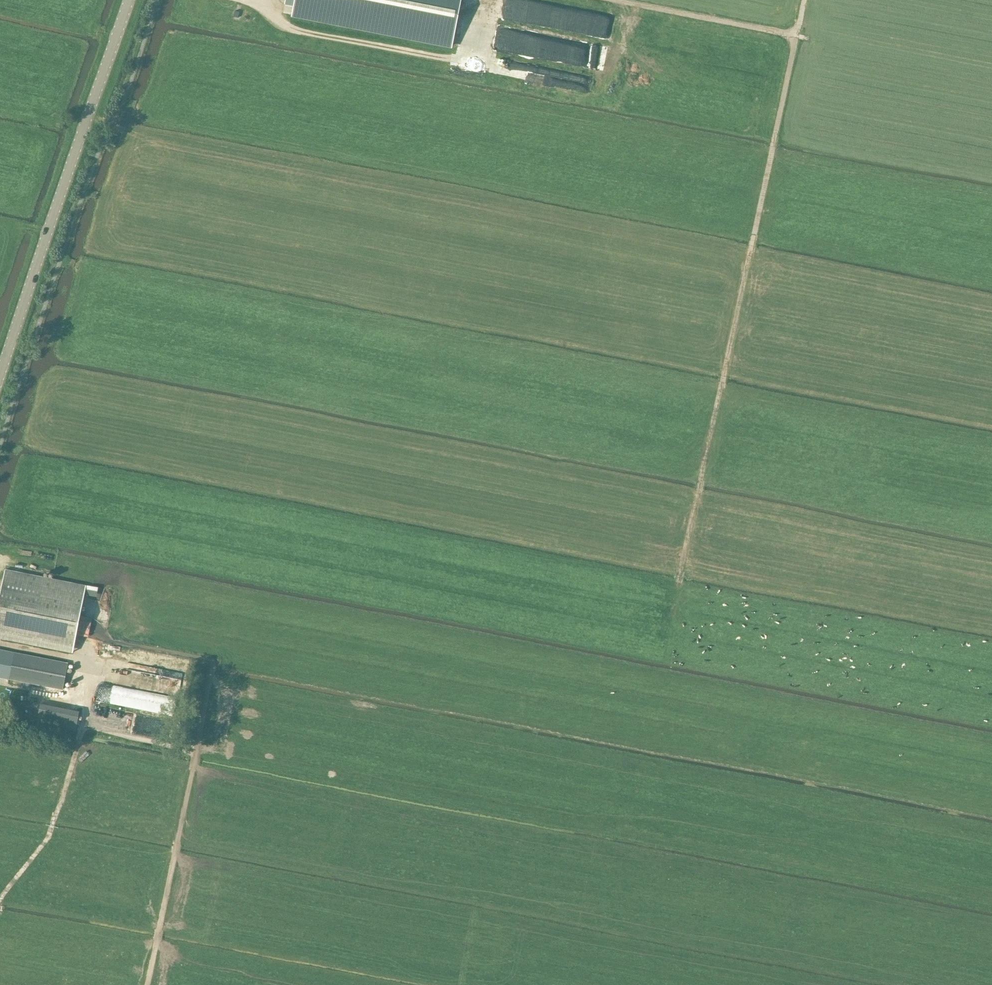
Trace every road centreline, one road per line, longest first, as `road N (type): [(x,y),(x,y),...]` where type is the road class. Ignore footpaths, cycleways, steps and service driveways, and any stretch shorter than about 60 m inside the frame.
road 1 (tertiary): [(0,377),(130,0)]

